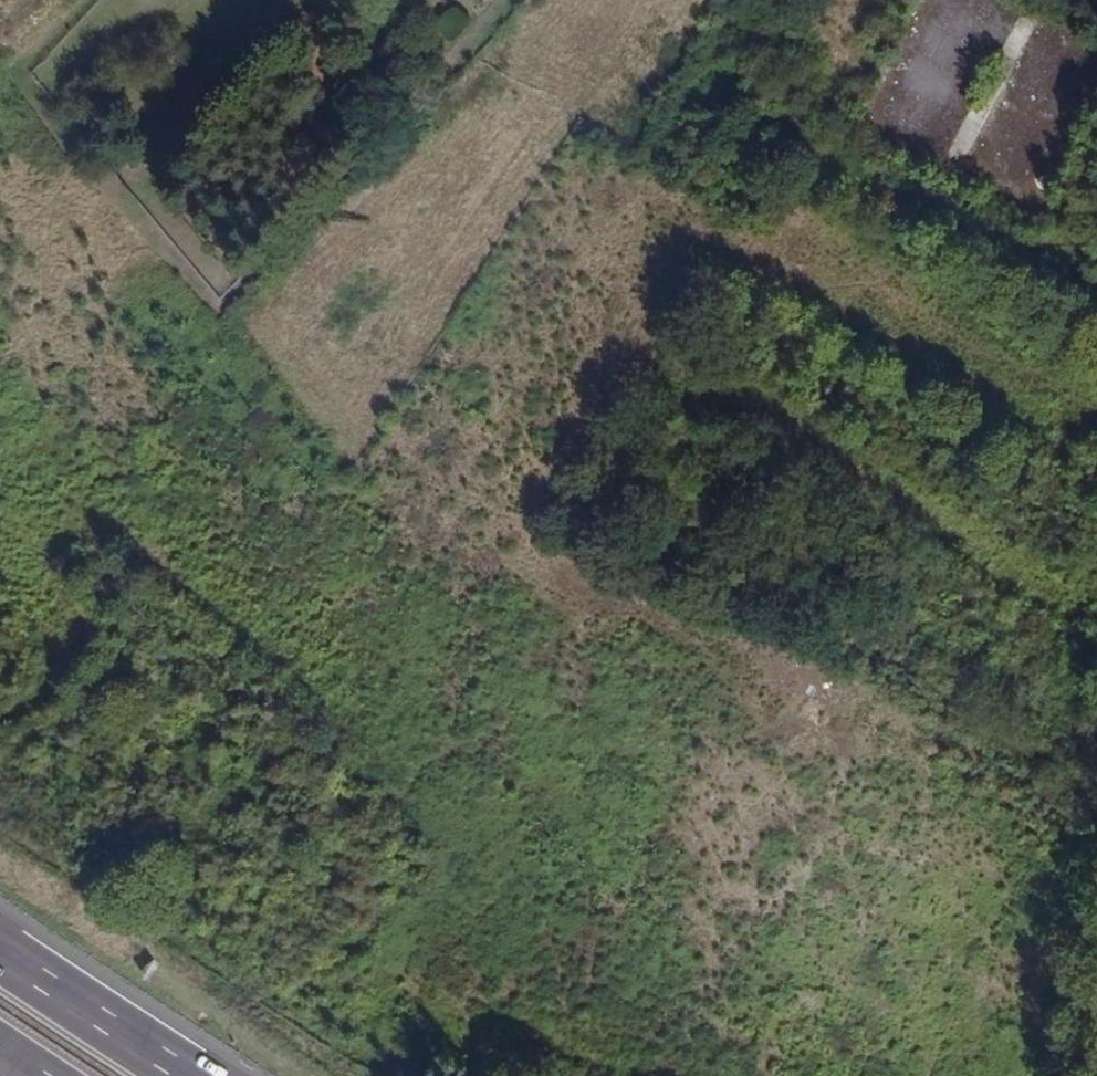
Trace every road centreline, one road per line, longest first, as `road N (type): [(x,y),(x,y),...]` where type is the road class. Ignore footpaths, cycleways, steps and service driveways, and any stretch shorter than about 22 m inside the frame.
road 1 (motorway): [(182,1075),(0,954)]

